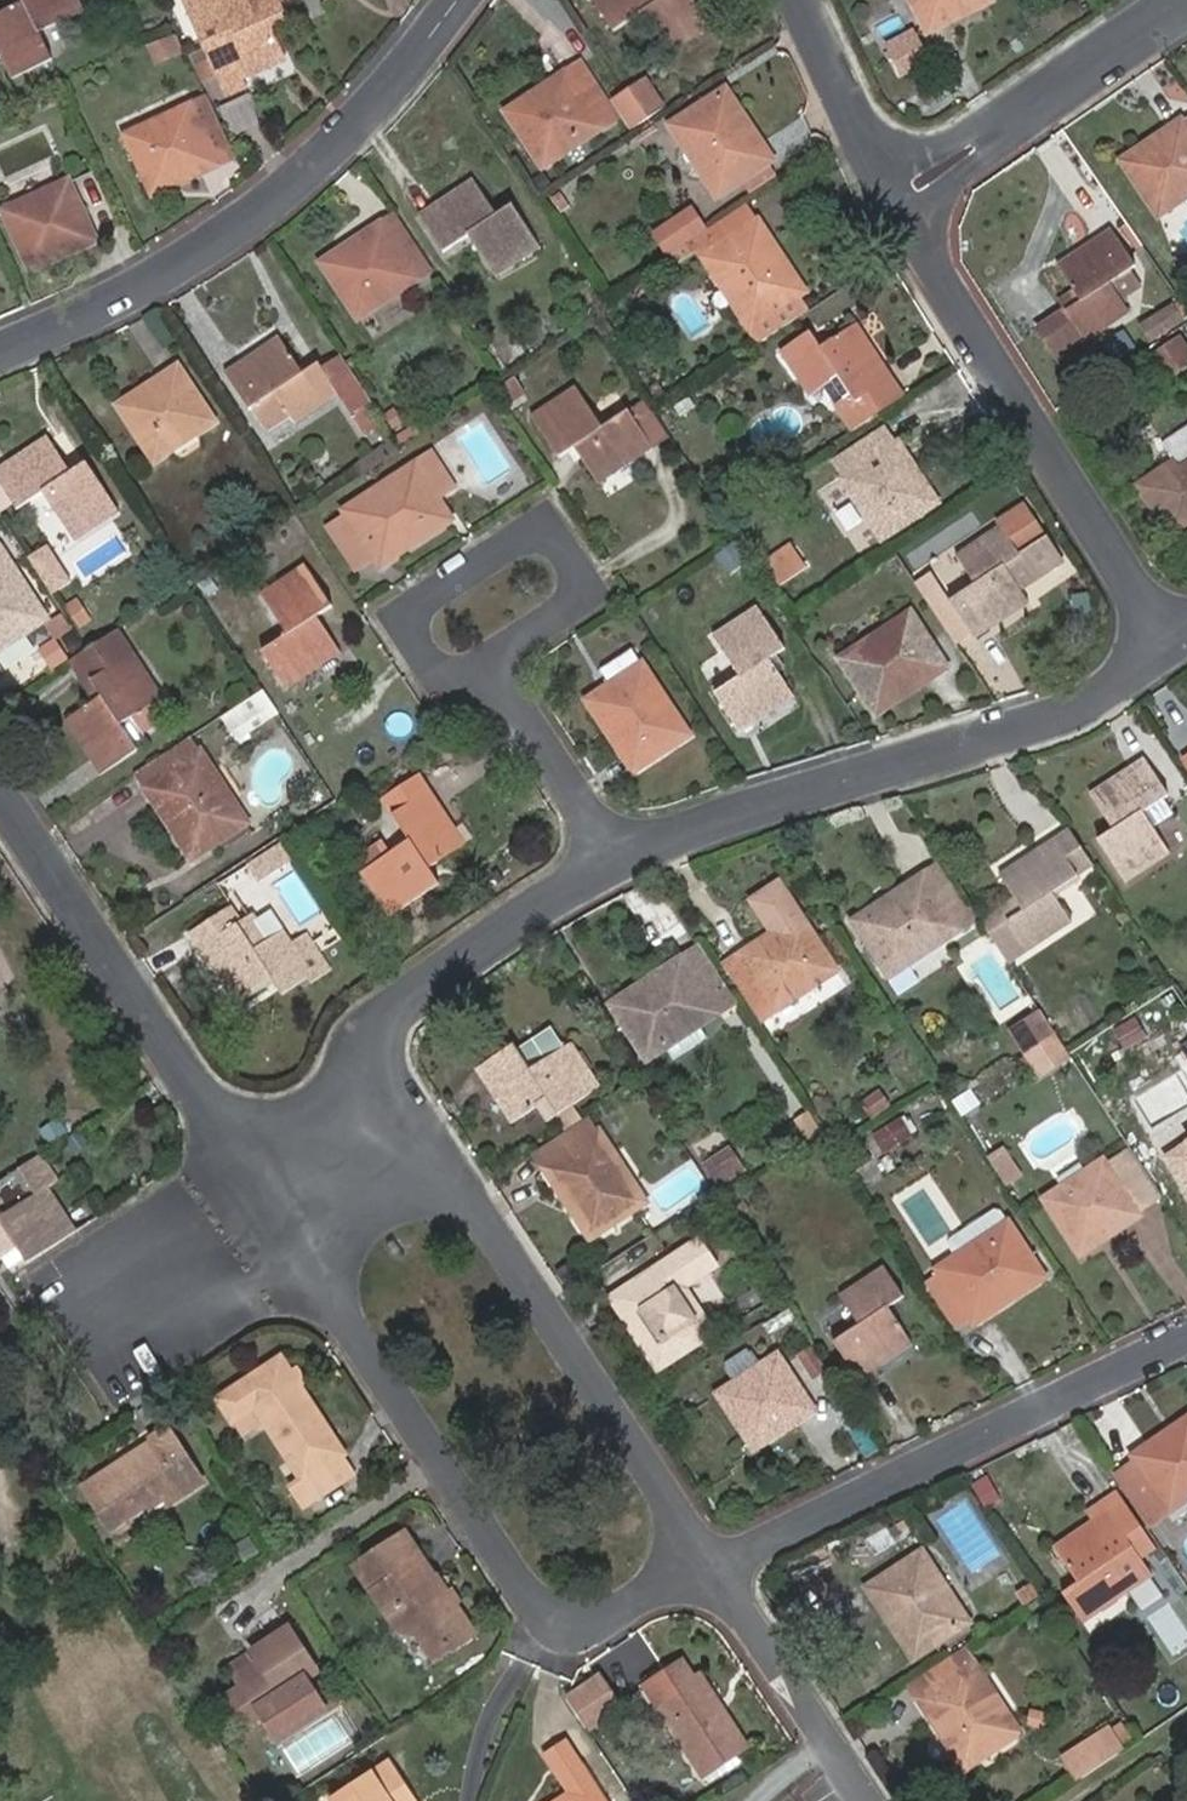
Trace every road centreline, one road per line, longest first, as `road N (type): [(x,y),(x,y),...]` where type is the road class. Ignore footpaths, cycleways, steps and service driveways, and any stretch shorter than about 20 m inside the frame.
road 1 (residential): [(709,1563),(587,1626),(561,1627),(526,1602),(349,1338),(323,1278),(337,1166)]
road 2 (residential): [(0,353),(131,292),(281,198),(406,77),(464,0)]
road 3 (residential): [(620,855),(1059,716),(1169,645)]
road 4 (residential): [(1169,645),(893,195)]
road 5 (residential): [(709,1563),(1186,1338)]
road 6 (residential): [(0,792),(191,1085),(249,1135),(337,1166)]
road 7 (residential): [(498,1218),(709,1563)]
road 8 (residential): [(499,665),(453,684),(432,674),(416,636),(426,602),(516,544),(548,541),(577,572),(576,611)]
road 9 (residential): [(1186,1),(893,195)]
road 10 (residential): [(380,1017),(620,855)]
road 11 (residential): [(864,1800),(709,1563)]
road 12 (residential): [(380,1017),(498,1218)]
road 13 (residential): [(499,665),(620,855)]
road 14 (residential): [(893,195),(802,0)]
road 15 (residential): [(337,1166),(498,1218)]
road 16 (residential): [(337,1166),(380,1017)]

